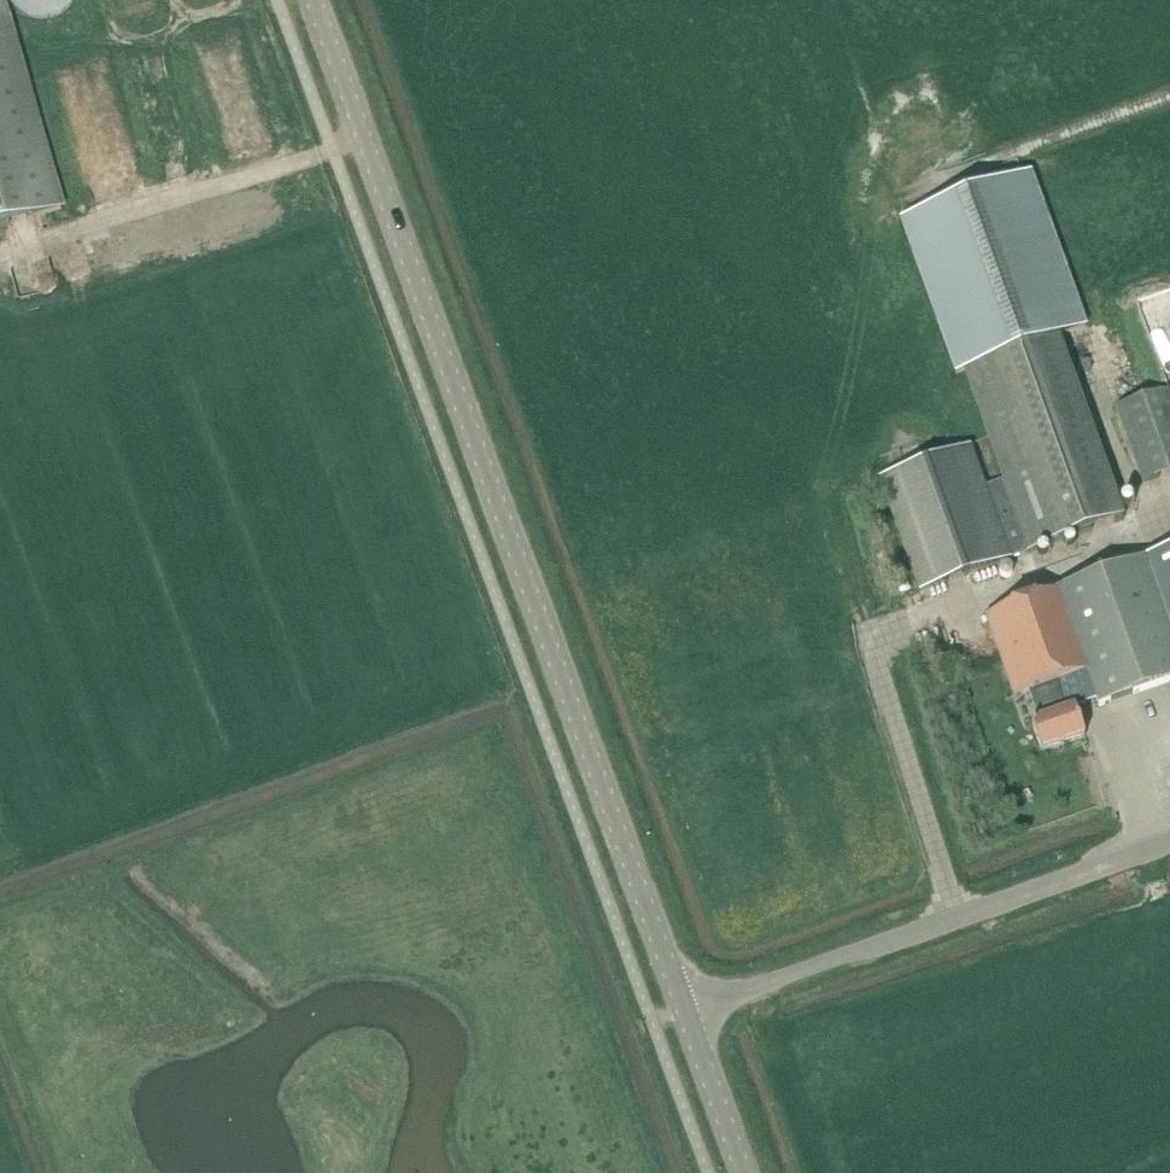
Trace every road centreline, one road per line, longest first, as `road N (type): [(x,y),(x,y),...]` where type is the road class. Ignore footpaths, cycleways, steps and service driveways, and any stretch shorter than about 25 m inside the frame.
road 1 (tertiary): [(690,1010),(319,0)]
road 2 (unclassified): [(690,1010),(1169,840)]
road 3 (tertiary): [(750,1172),(690,1010)]

